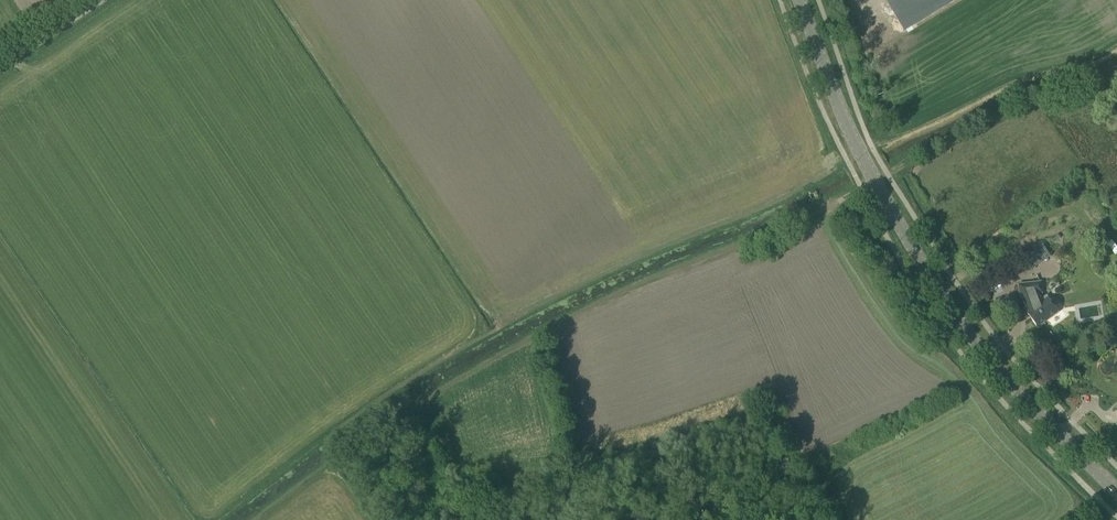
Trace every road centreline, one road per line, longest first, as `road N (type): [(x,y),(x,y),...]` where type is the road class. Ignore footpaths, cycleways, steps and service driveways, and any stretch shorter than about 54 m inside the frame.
road 1 (tertiary): [(1116,489),(1011,384),(917,257),(829,85),(799,0)]

